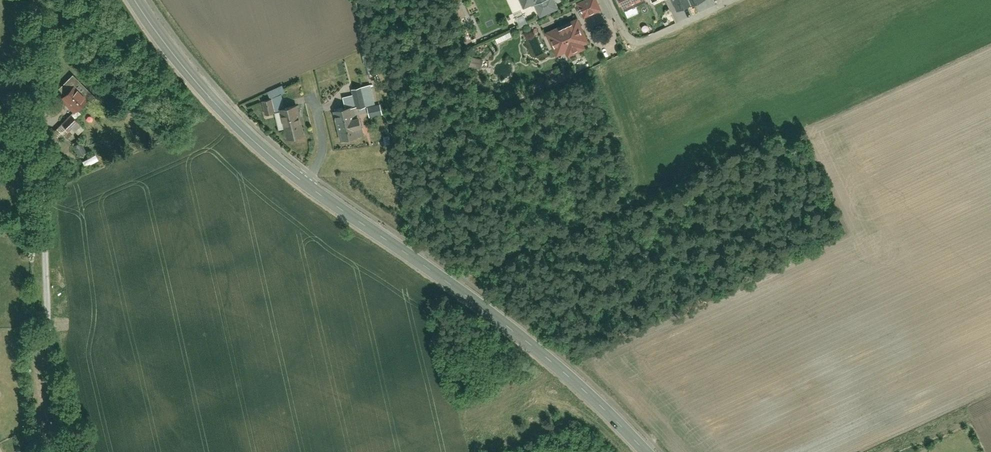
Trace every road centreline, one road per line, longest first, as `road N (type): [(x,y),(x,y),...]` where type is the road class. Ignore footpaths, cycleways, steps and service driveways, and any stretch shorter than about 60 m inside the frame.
road 1 (tertiary): [(137,0),(203,87),(259,143),(506,324),(647,451)]
road 2 (track): [(43,451),(50,285),(33,0)]

